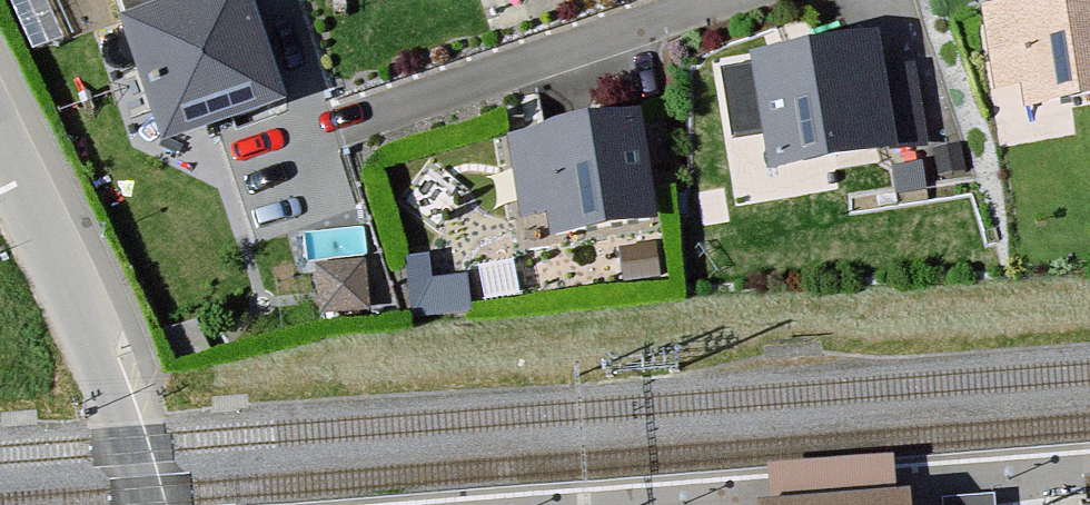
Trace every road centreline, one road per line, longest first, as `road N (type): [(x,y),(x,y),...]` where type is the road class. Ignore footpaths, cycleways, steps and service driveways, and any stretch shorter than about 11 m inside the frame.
road 1 (tertiary): [(158,504),(95,335),(0,144)]
road 2 (residential): [(702,0),(354,110)]

